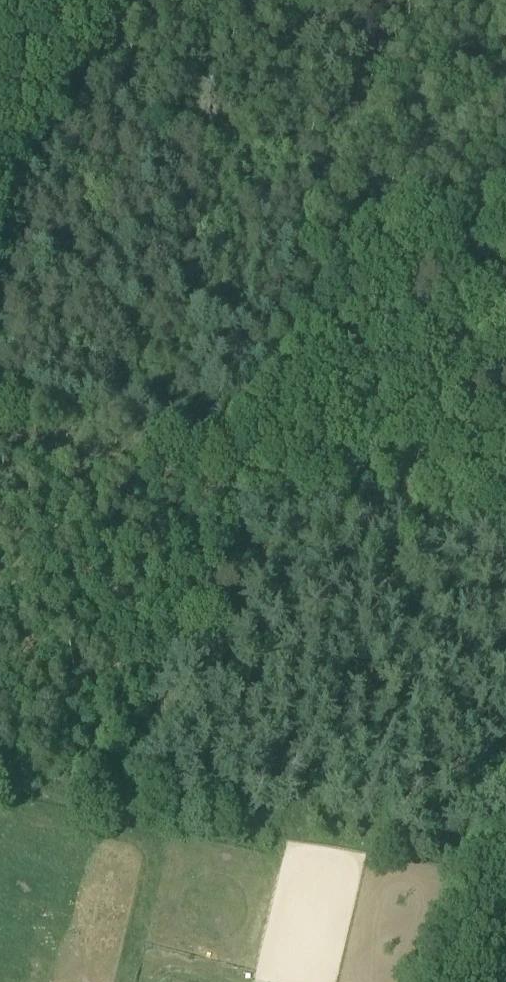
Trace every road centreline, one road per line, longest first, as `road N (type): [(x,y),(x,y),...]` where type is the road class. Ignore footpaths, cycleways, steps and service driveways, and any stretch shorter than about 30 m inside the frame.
road 1 (unclassified): [(443,981),(505,798)]

